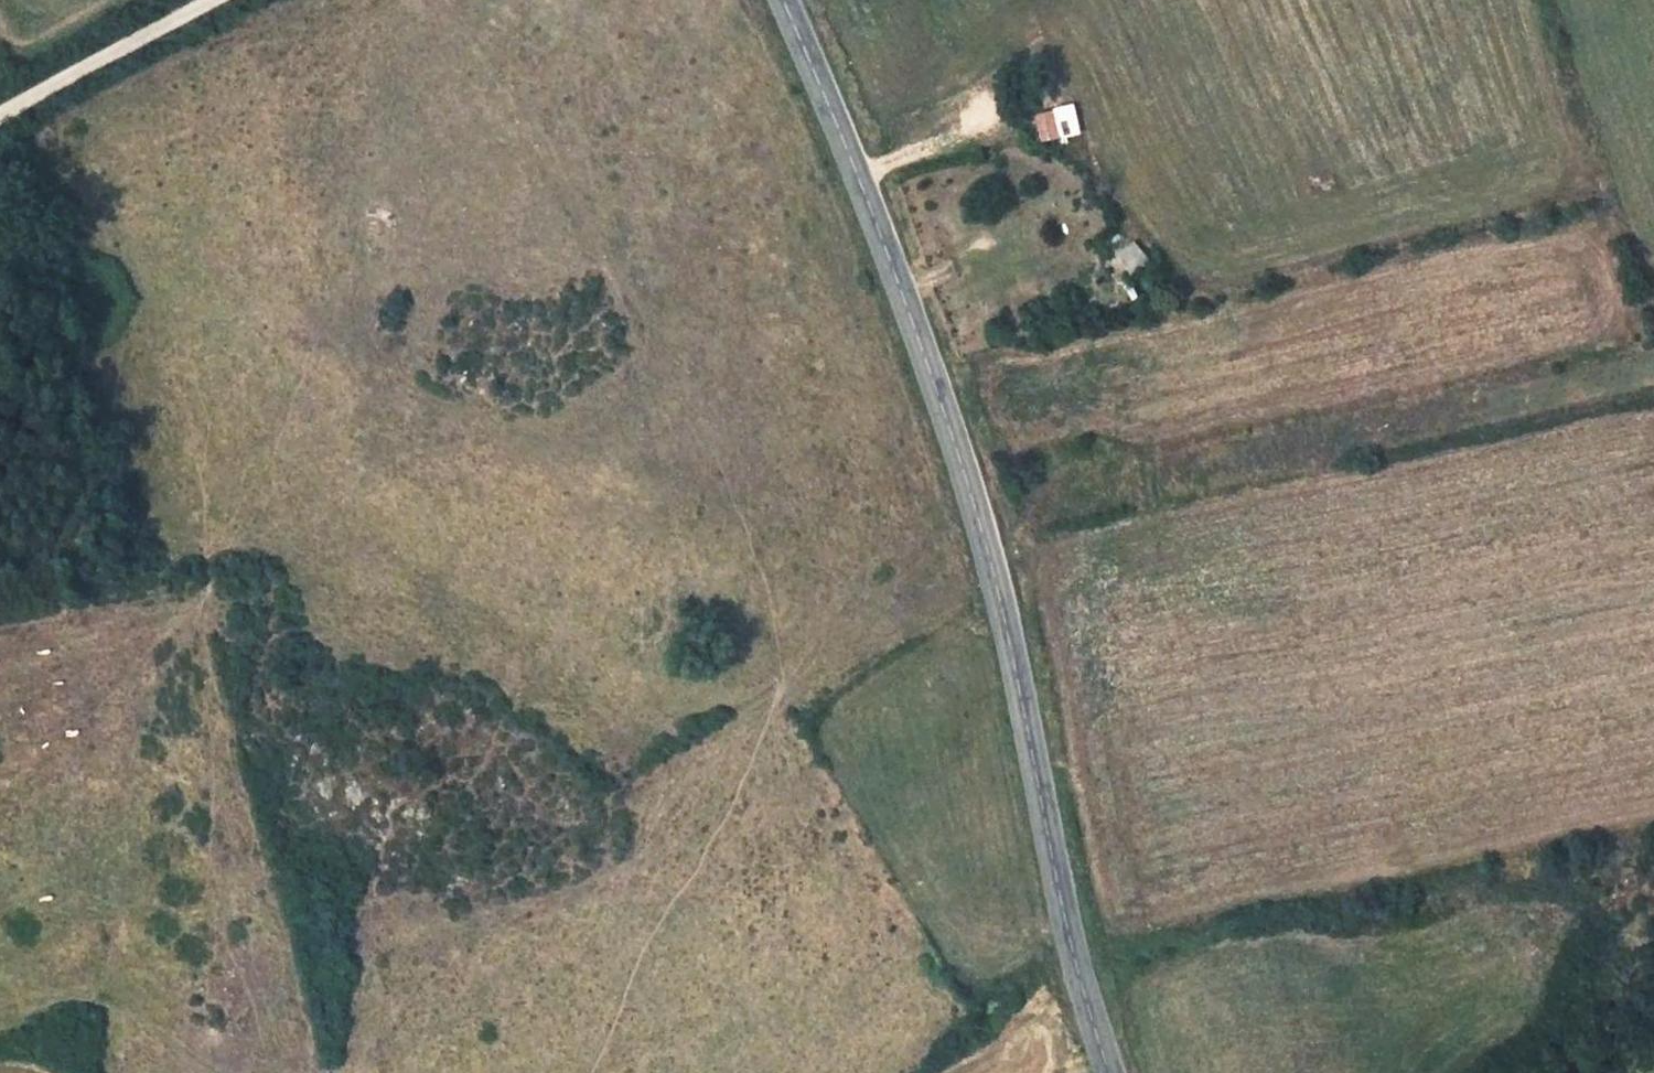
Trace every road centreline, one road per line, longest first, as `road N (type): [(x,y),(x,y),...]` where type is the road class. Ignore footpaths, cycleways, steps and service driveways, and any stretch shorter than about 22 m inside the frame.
road 1 (tertiary): [(780,0),(896,280),(982,542),(1066,928),(1114,1072)]
road 2 (track): [(0,118),(218,0)]

